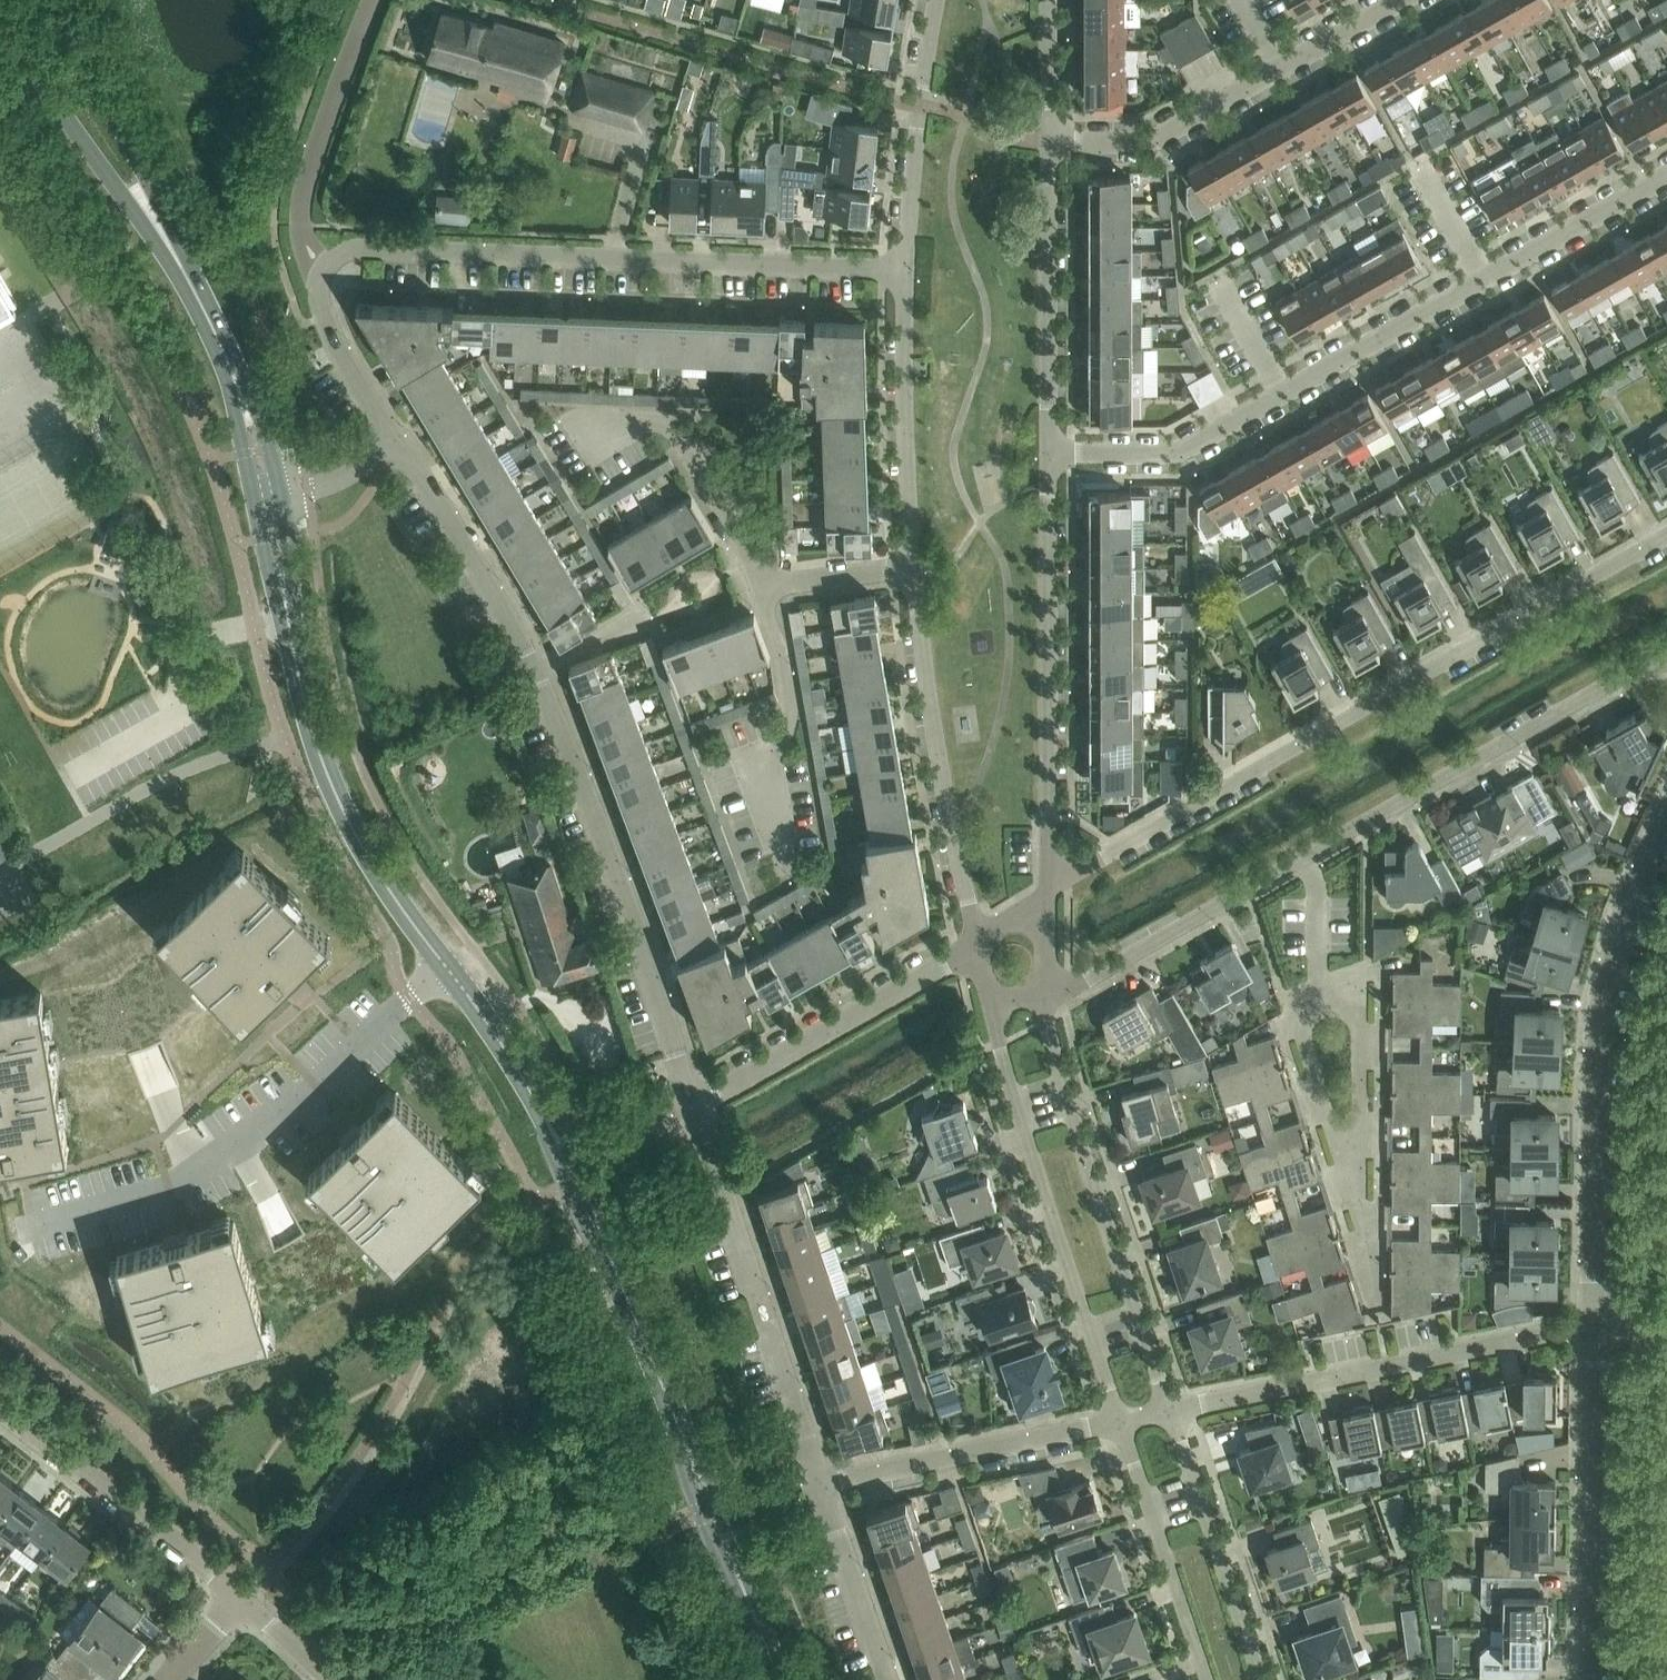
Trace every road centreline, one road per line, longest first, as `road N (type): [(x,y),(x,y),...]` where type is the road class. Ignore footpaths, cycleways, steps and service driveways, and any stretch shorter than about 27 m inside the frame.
road 1 (secondary): [(780,1679),(563,1151),(492,1029),(383,879),(327,774),(294,656),(268,497)]
road 2 (residential): [(691,1104),(589,810),(529,665),(451,522),(396,443)]
road 3 (residential): [(1666,535),(1092,865),(1049,881)]
road 4 (residential): [(1047,454),(1173,453),(1666,175)]
road 5 (residential): [(321,270),(363,246),(903,268)]
road 6 (residential): [(1666,820),(1606,980),(1594,1107),(1596,1322)]
road 7 (residential): [(1170,1409),(1078,1135),(1043,991)]
road 8 (residential): [(1170,1409),(1596,1322)]
road 9 (residential): [(990,1005),(1118,1420)]
road 10 (residential): [(1049,881),(1047,454)]
road 11 (residential): [(1304,857),(1640,668),(1666,663)]
road 12 (residential): [(1046,144),(1160,136),(1398,0)]
road 13 (residential): [(912,570),(922,670),(975,937)]
road 14 (residential): [(1318,995),(1354,1011),(1361,1040),(1354,1178),(1305,1023)]
road 15 (residential): [(1596,1322),(1588,1679)]
road 16 (residential): [(973,946),(691,1104)]
road 17 (residential): [(1047,454),(1046,144)]
road 18 (residential): [(243,1596),(0,1407)]
road 19 (residential): [(820,1482),(1118,1420)]
road 20 (residential): [(903,268),(912,570)]
road 21 (residential): [(1043,991),(1090,979),(1304,857)]
road 22 (residential): [(321,270),(301,218),(304,187),(371,0)]
road 23 (residential): [(1261,1679),(1170,1409)]
road 24 (residential): [(573,434),(650,422),(676,430),(762,585)]
road 25 (secondary): [(268,497),(232,370),(164,236)]
road 26 (residential): [(1118,1420),(1207,1679)]
road 27 (secondary): [(0,20),(105,175),(164,236)]
road 28 (residential): [(935,0),(903,268)]
road 29 (residential): [(770,846),(775,749),(792,725),(762,585)]
road 30 (secondary): [(164,236),(137,158),(53,0)]
road 31 (residential): [(887,1679),(820,1482)]
road 32 (residential): [(758,1294),(691,1104)]
road 33 (residential): [(396,443),(327,325),(317,291),(321,270)]
road 34 (residential): [(820,1482),(770,1331)]
road 35 (residential): [(762,585),(912,570)]
road 36 (residential): [(1046,144),(1047,0)]
road 37 (residential): [(268,497),(331,482),(396,443)]
road 38 (residential): [(1318,995),(1315,885),(1304,857)]
road 39 (residential): [(332,1679),(243,1596)]

